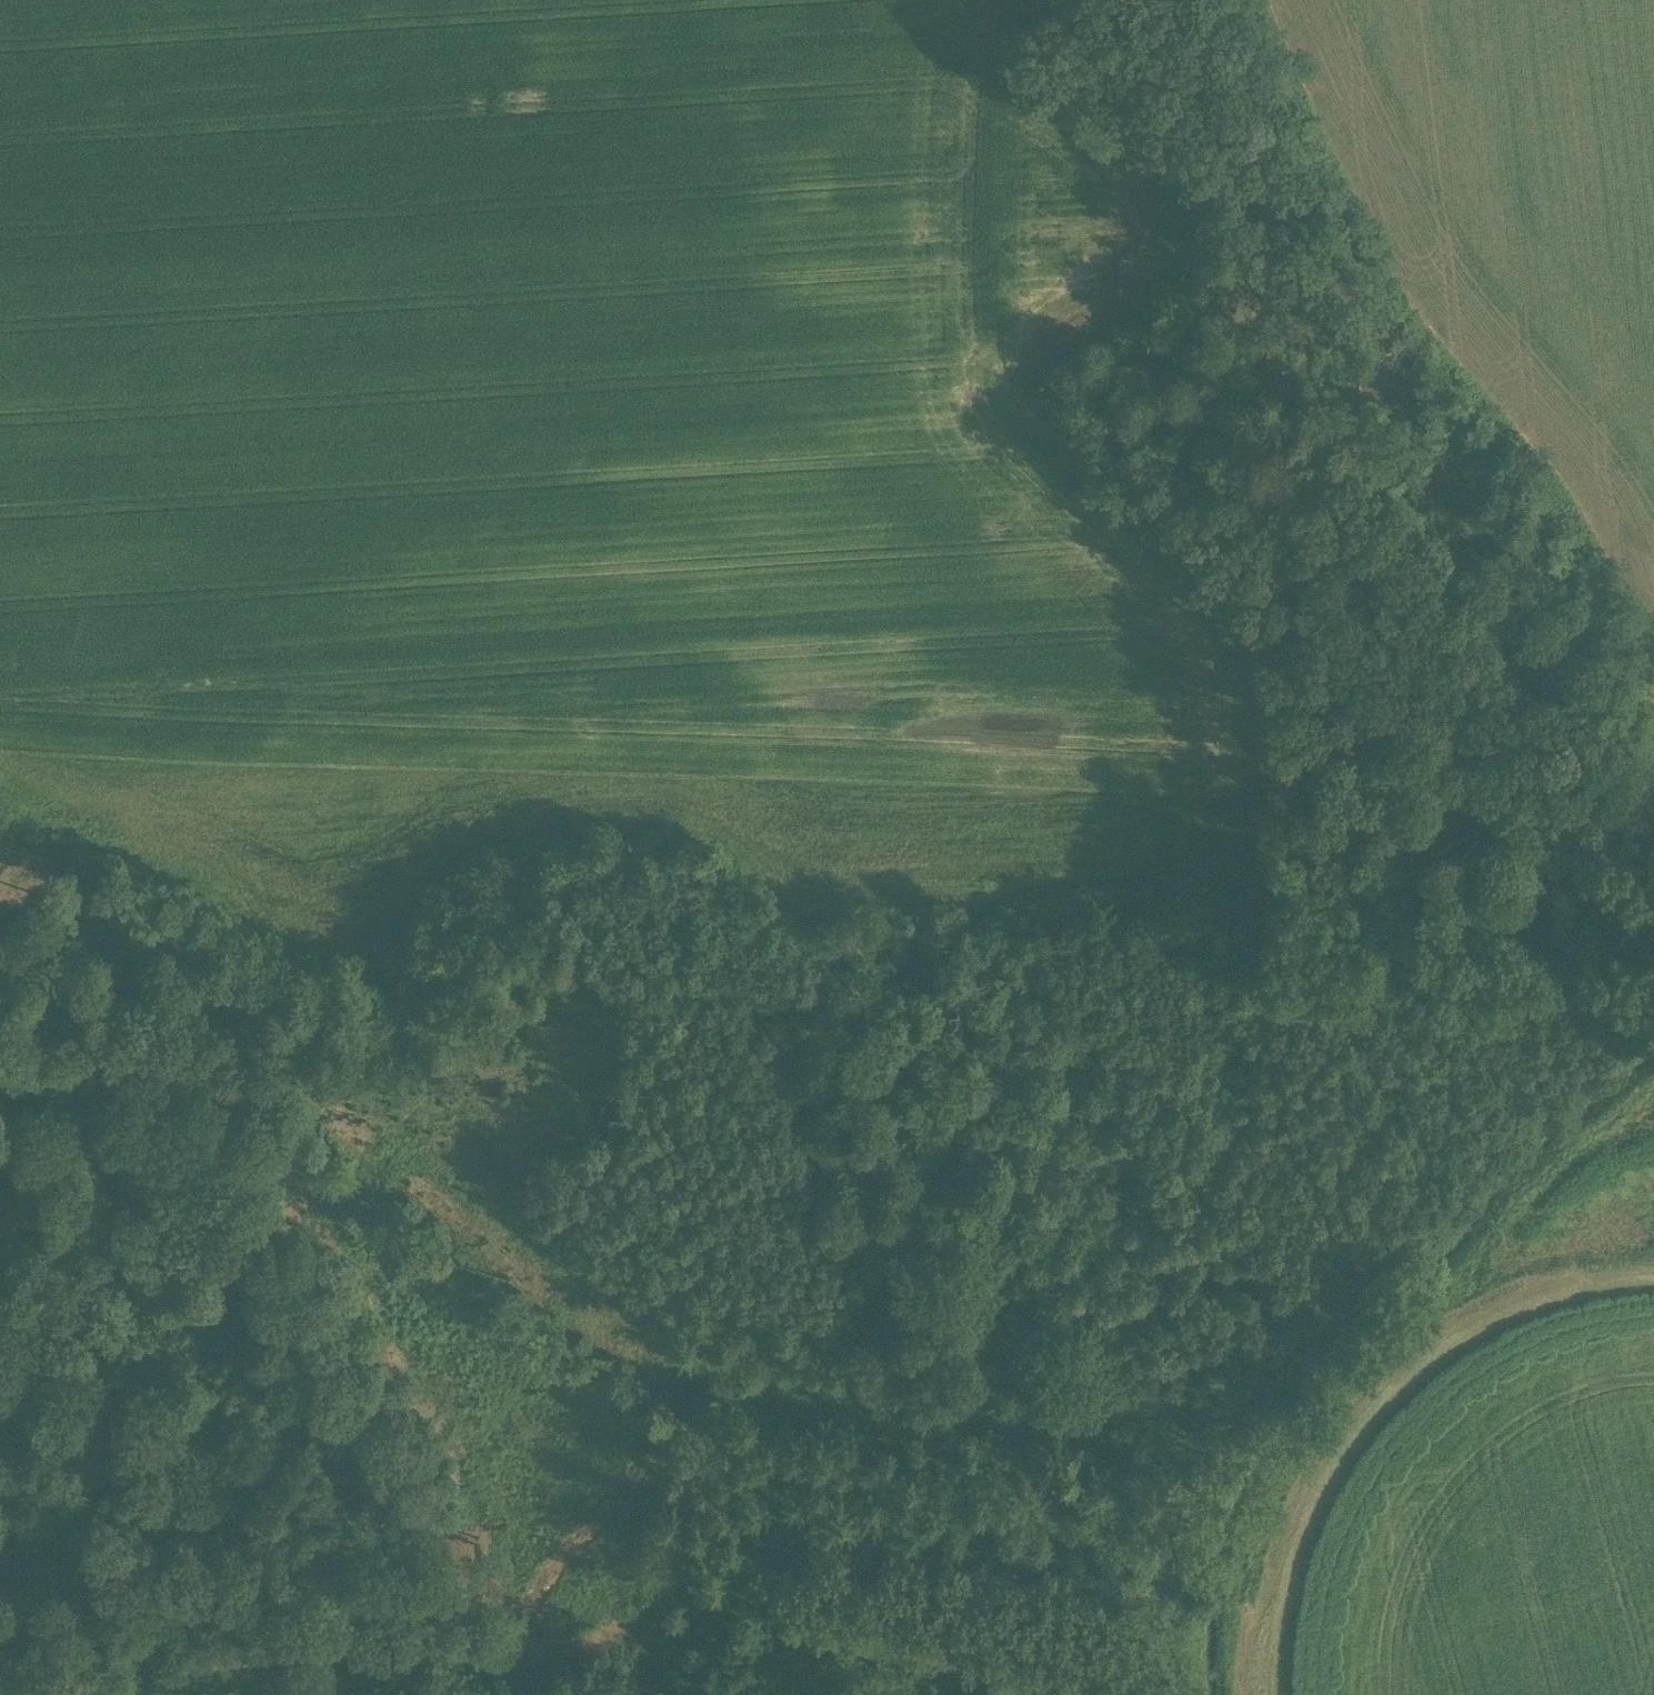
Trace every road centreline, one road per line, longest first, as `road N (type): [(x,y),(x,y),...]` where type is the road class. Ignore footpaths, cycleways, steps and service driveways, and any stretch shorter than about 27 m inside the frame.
road 1 (track): [(1653,927),(1522,872),(1370,699),(1227,644)]

